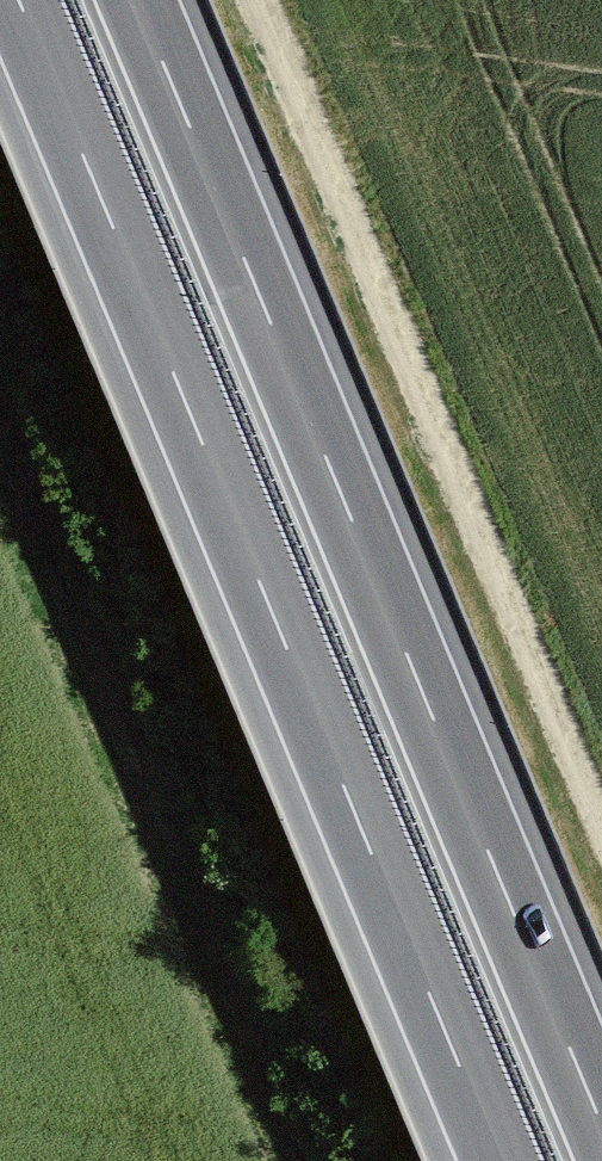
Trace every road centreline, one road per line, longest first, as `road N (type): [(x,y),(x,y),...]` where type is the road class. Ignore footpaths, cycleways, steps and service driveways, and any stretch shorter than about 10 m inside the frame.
road 1 (motorway): [(18,0),(499,1160)]
road 2 (motorway): [(601,1126),(137,0)]
road 3 (track): [(601,826),(259,0)]

